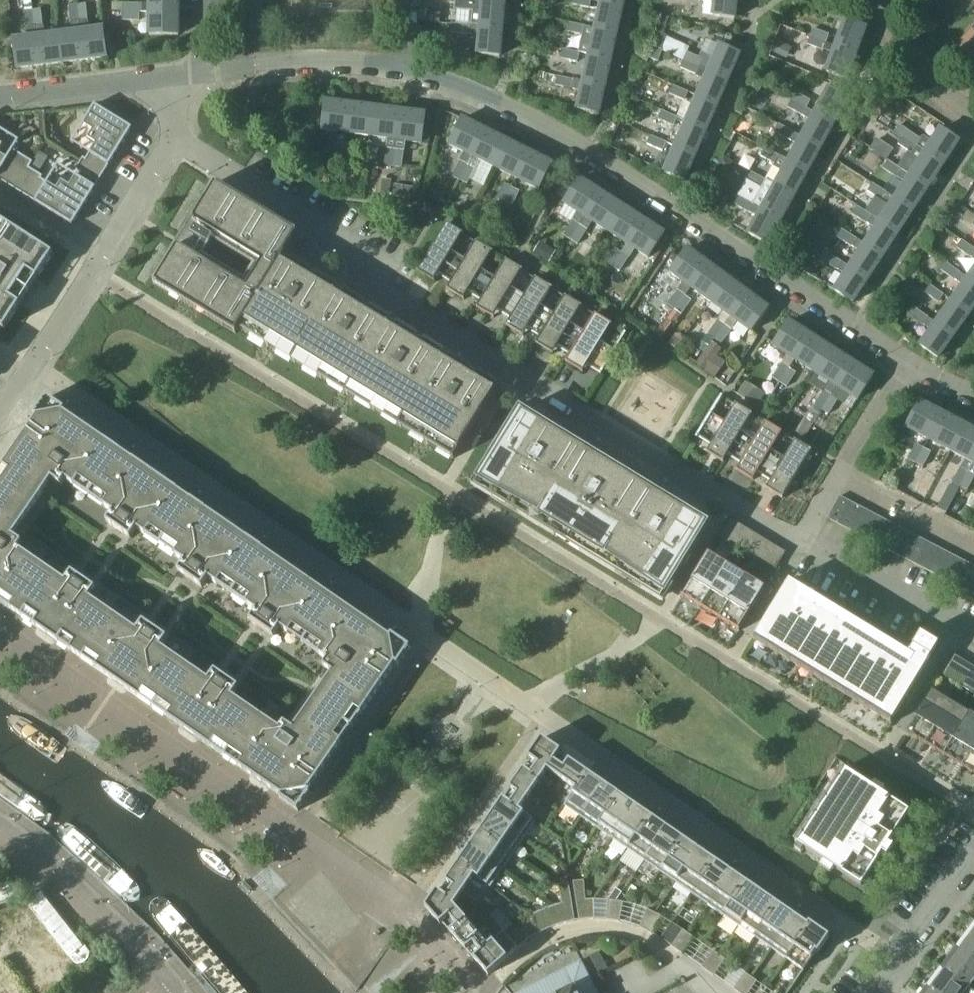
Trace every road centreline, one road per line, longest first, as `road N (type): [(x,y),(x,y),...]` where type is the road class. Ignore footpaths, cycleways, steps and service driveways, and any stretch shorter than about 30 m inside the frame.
road 1 (residential): [(897,959),(30,361)]
road 2 (residential): [(906,362),(570,144),(399,65)]
road 3 (residential): [(177,127),(337,227),(369,277),(580,404)]
road 4 (residential): [(177,127),(30,361)]
road 5 (residential): [(498,979),(558,935),(610,929),(649,941),(723,992)]
road 6 (unclassified): [(178,989),(37,849),(0,823)]
road 7 (residential): [(801,537),(906,362)]
road 8 (residential): [(801,537),(956,633),(973,634)]
road 9 (residential): [(399,65),(209,73)]
road 10 (residential): [(176,77),(0,99)]
road 11 (residential): [(973,120),(897,47),(876,8)]
road 12 (residential): [(675,462),(801,537)]
road 13 (residential): [(973,857),(897,959)]

